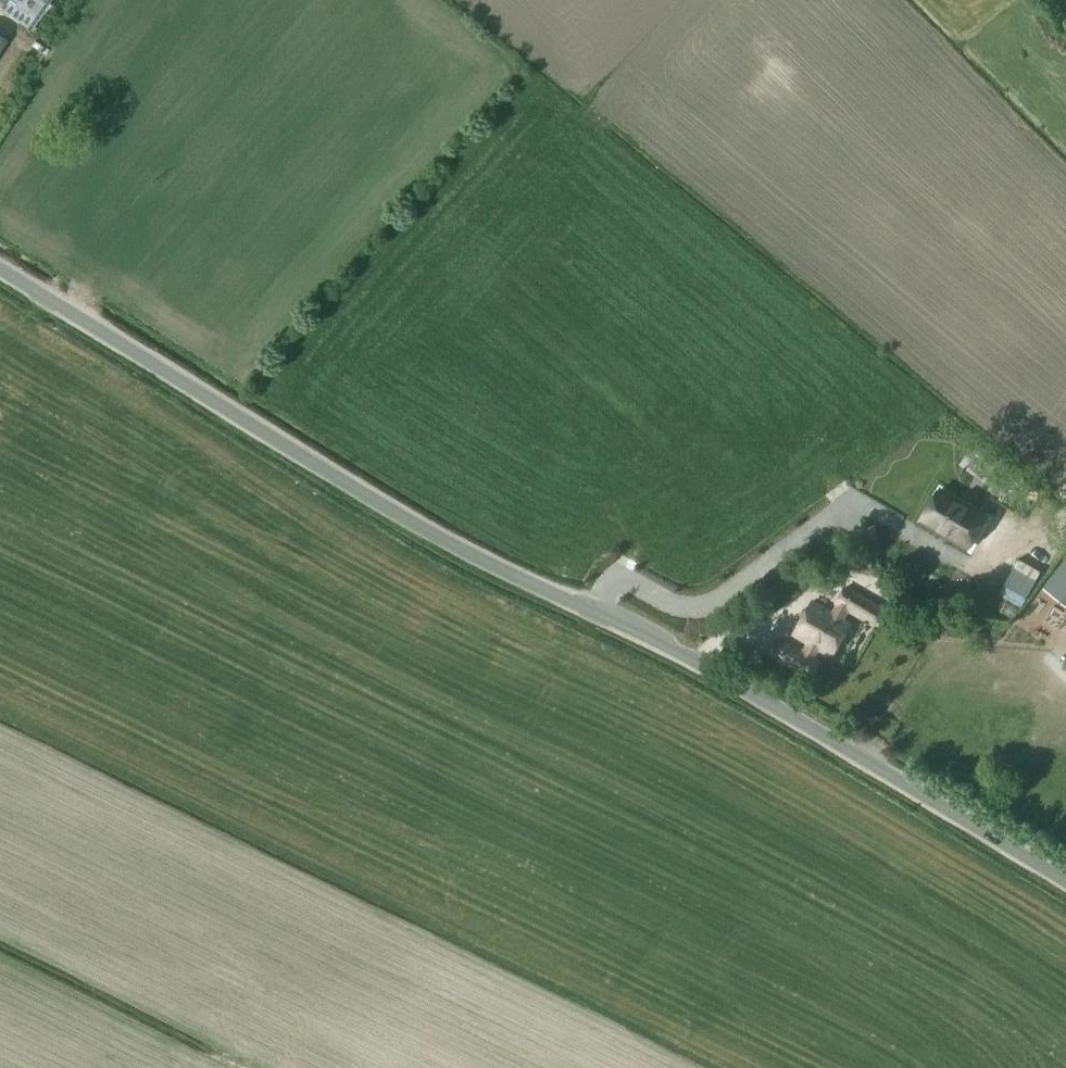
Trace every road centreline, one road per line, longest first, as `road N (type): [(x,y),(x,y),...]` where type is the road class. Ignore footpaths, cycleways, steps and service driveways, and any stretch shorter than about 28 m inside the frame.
road 1 (unclassified): [(1065,882),(701,666),(462,551),(0,269)]

